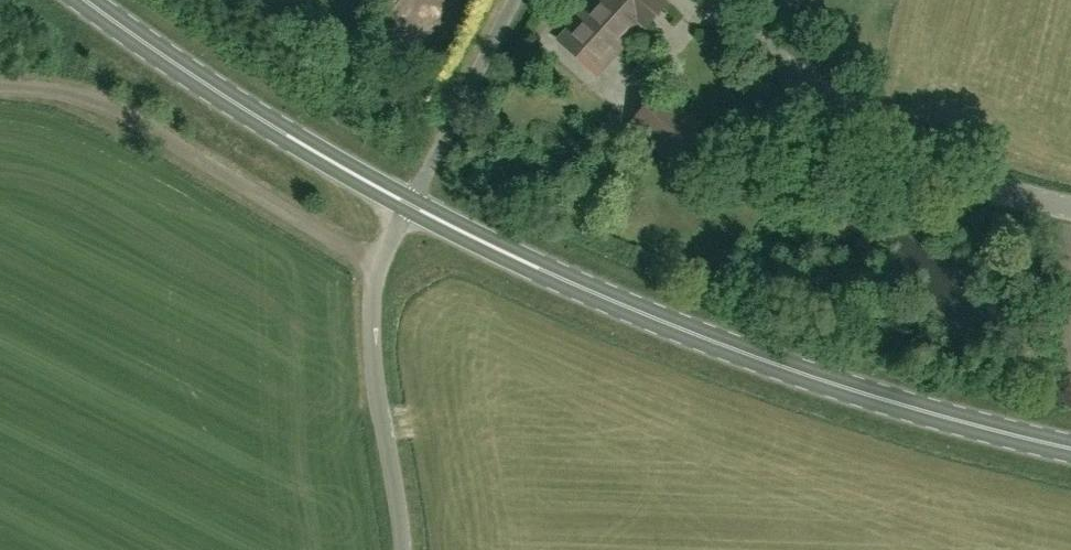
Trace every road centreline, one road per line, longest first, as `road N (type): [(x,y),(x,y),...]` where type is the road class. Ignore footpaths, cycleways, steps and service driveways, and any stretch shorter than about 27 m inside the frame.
road 1 (primary): [(1070,447),(910,407),(741,352),(555,275),(409,204)]
road 2 (unclassified): [(1070,206),(995,186),(839,111),(705,0)]
road 3 (primary): [(409,204),(199,80),(89,0)]
road 4 (unclassified): [(405,549),(372,323),(381,260),(409,204)]
road 5 (unclassified): [(512,0),(409,204)]

